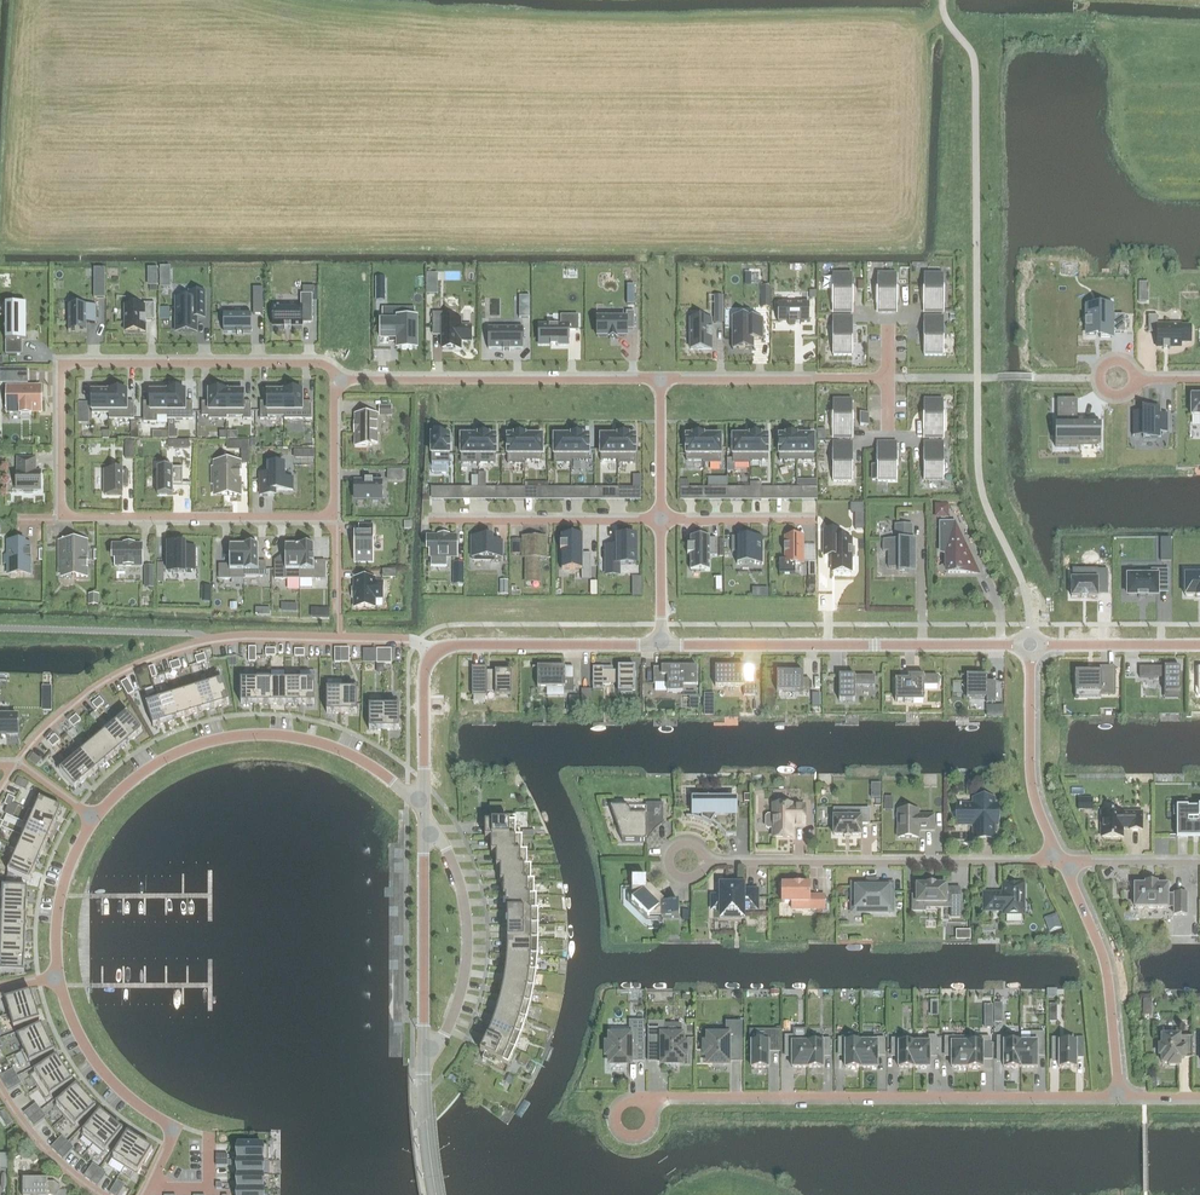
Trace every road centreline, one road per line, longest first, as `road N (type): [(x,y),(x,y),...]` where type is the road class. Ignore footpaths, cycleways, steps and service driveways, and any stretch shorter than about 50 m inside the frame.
road 1 (residential): [(337,378),(324,360),(59,360),(59,518),(336,519)]
road 2 (residential): [(1119,1096),(667,1096),(644,1105)]
road 3 (tertiary): [(424,816),(424,672),(435,654),(464,644),(661,645)]
road 4 (residential): [(424,816),(392,780),(353,756),(263,734),(217,739),(162,760),(95,819)]
road 5 (residential): [(1063,863),(703,863)]
road 6 (tertiary): [(661,645),(1017,645)]
road 7 (residential): [(661,380),(337,378)]
road 8 (residential): [(59,976),(100,1068),(175,1127),(144,1194)]
road 9 (residential): [(424,816),(458,879),(467,948),(453,1014),(423,1066)]
road 10 (tertiary): [(423,1066),(424,816)]
road 11 (residential): [(1063,863),(1103,957),(1119,1096)]
road 12 (residential): [(661,521),(432,521)]
road 13 (residential): [(888,378),(661,380)]
road 14 (residential): [(1030,657),(1032,787),(1063,863)]
road 15 (residential): [(95,819),(61,895),(59,976)]
road 16 (tertiary): [(1042,644),(1199,645)]
road 17 (residential): [(813,521),(661,521)]
road 18 (residential): [(336,519),(337,378)]
road 19 (residential): [(661,521),(661,380)]
road 20 (residential): [(1199,863),(1063,863)]
road 21 (tertiary): [(437,1194),(423,1066)]
road 22 (residential): [(661,645),(661,521)]

